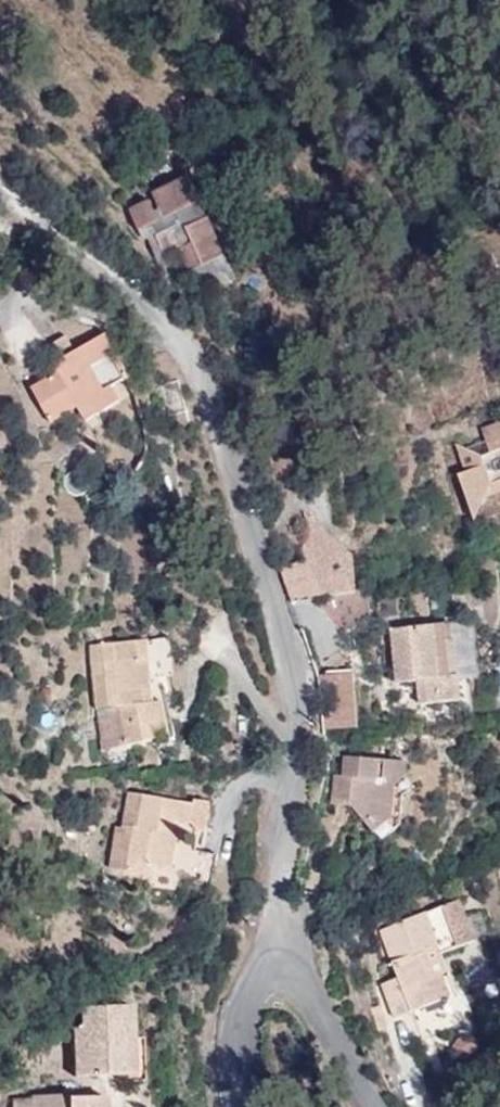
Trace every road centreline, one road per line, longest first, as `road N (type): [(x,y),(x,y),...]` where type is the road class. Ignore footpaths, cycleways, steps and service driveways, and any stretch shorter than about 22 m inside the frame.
road 1 (residential): [(273,948),(292,895),(303,722),(220,411),(79,249),(0,198)]
road 2 (residential): [(273,948),(349,1077),(384,1106)]
road 3 (residential): [(245,1106),(232,1063),(273,948)]

